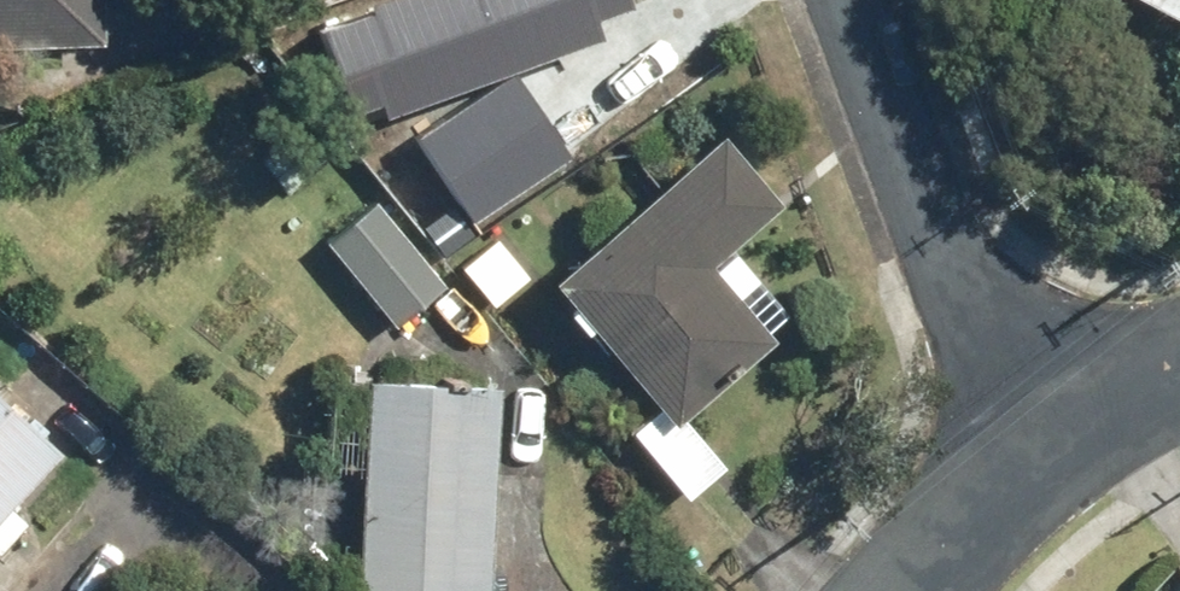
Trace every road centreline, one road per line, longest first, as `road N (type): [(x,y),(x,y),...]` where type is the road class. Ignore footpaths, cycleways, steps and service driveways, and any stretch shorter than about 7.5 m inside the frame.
road 1 (residential): [(1022,435),(846,0)]
road 2 (residential): [(1022,435),(889,590)]
road 3 (residential): [(1179,367),(1022,435)]

